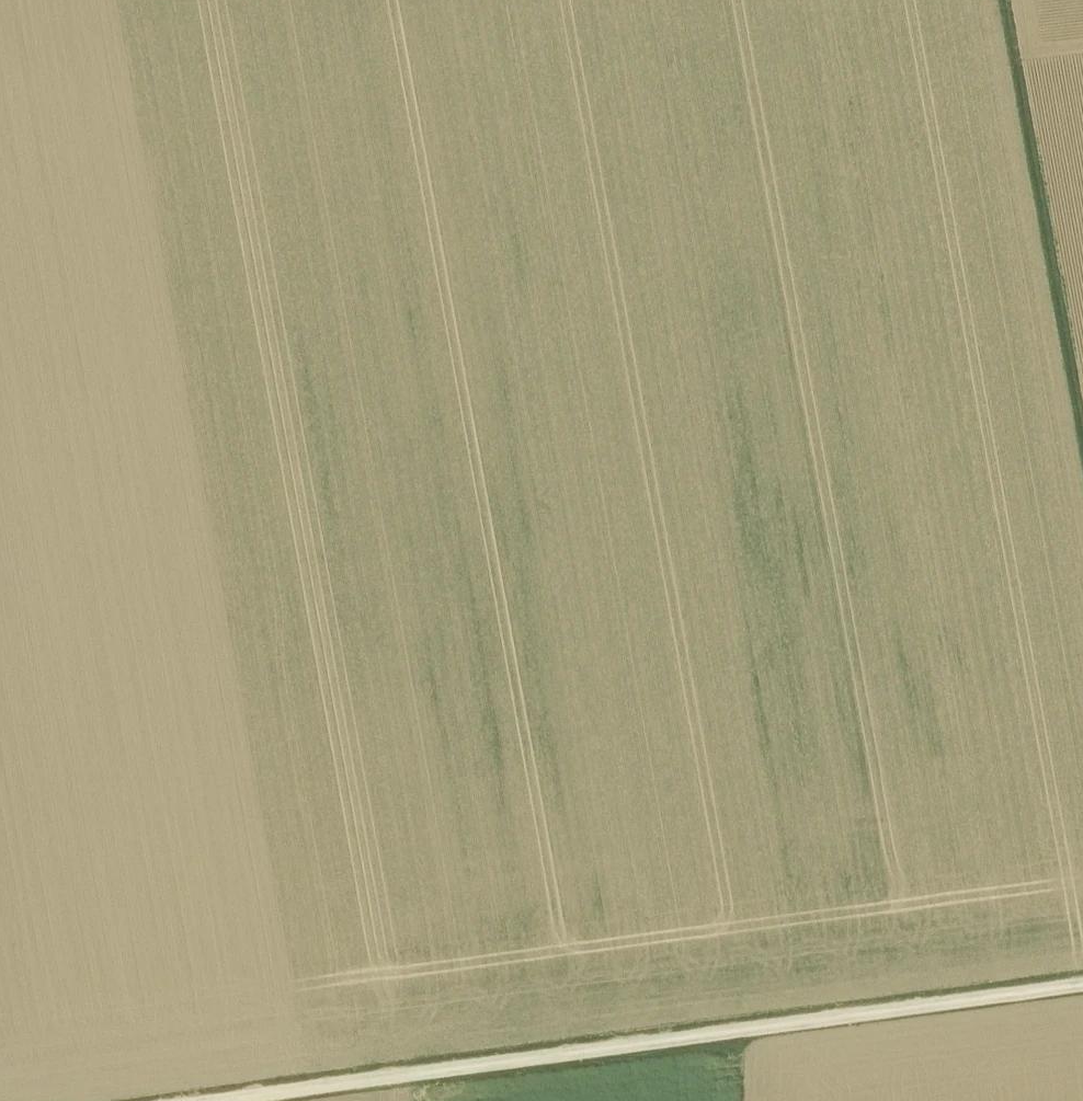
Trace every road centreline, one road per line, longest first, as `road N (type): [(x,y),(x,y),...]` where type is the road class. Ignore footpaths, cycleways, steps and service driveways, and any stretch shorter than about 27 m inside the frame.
road 1 (unclassified): [(210,1100),(1082,982)]
road 2 (track): [(1082,411),(1010,0)]

